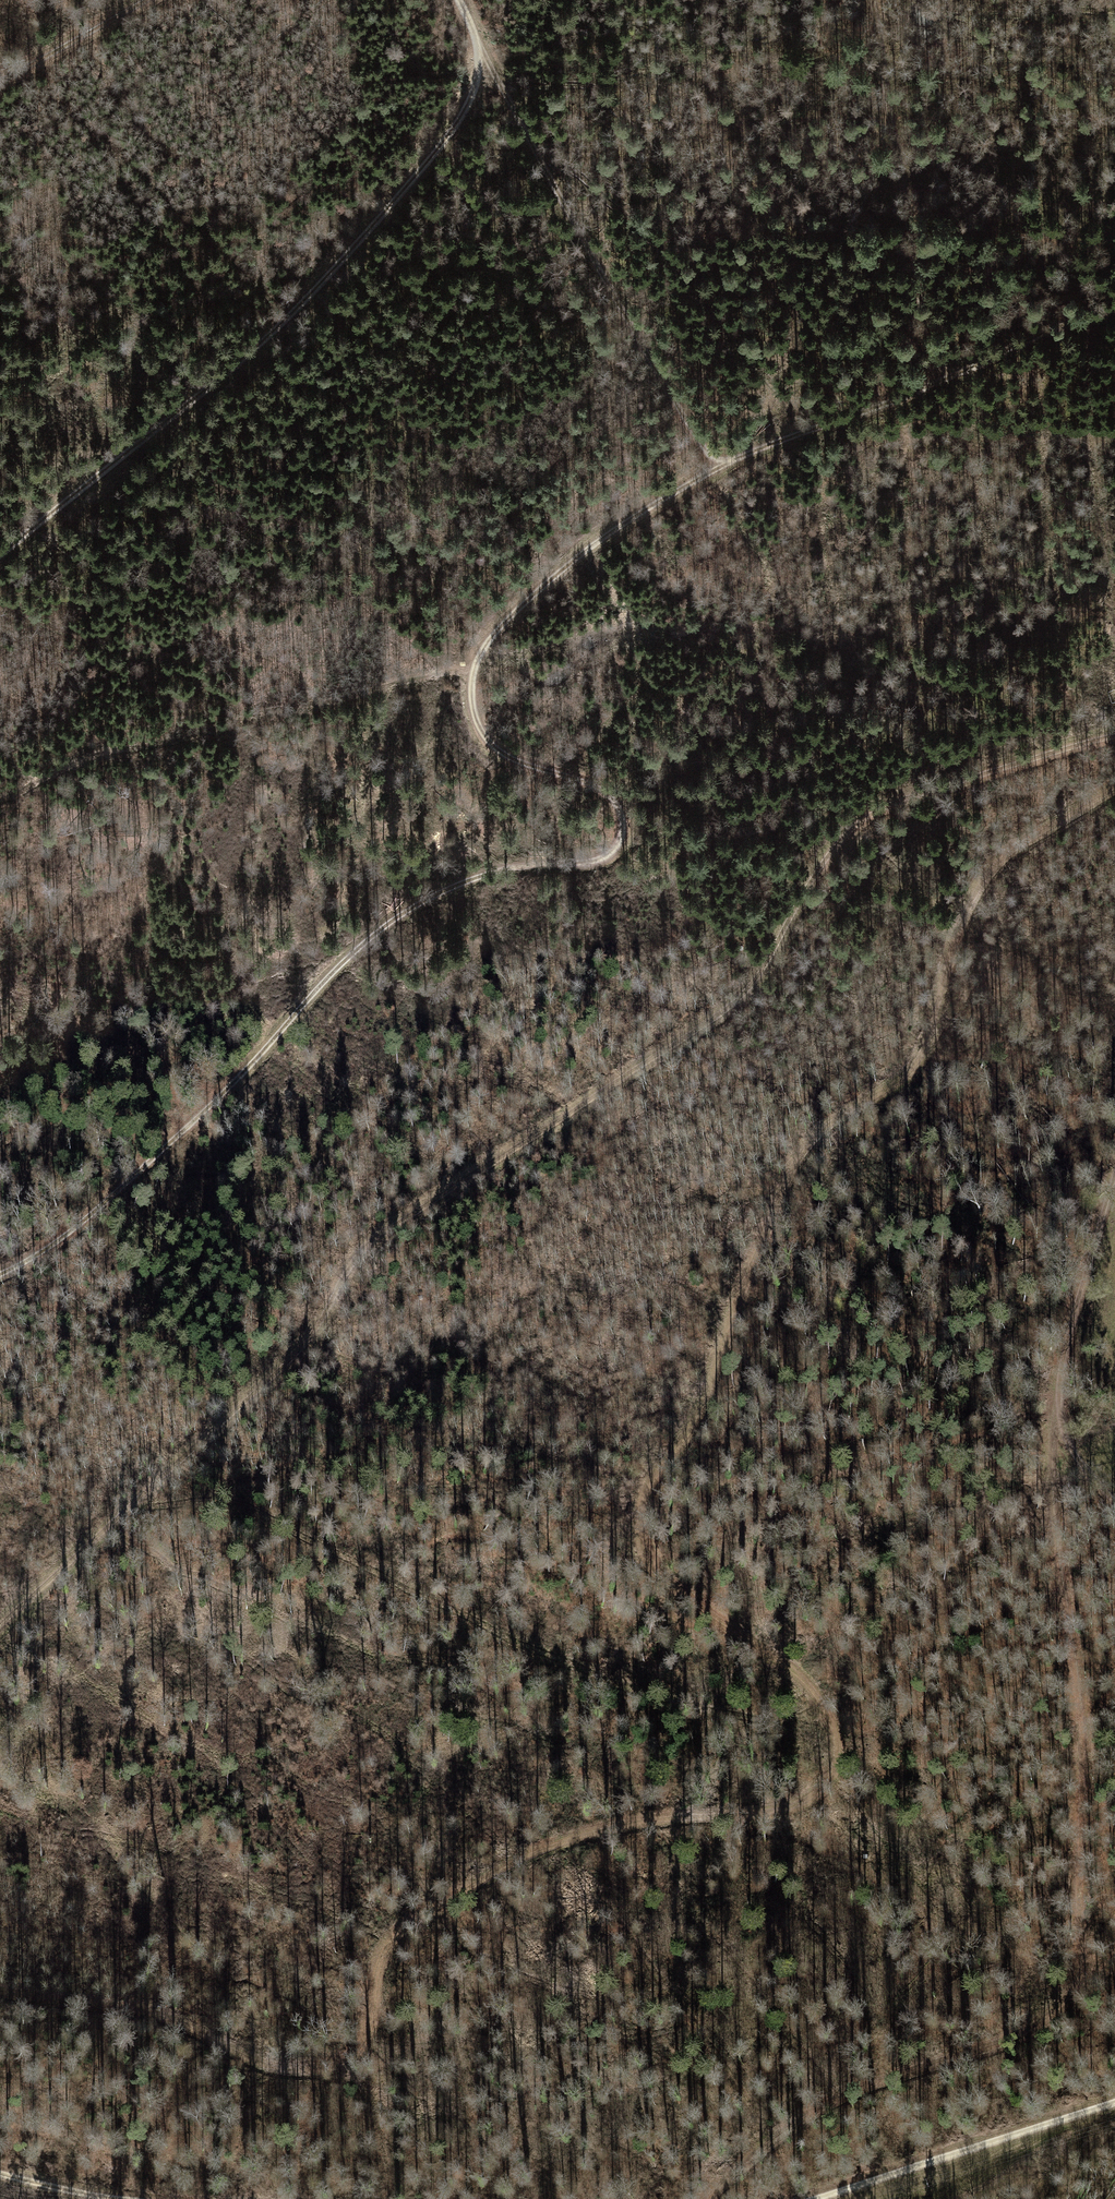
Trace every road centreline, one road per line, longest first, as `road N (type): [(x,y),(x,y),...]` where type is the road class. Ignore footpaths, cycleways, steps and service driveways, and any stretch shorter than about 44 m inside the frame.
road 1 (track): [(0,1990),(169,2020),(238,2058),(301,2069),(342,2063),(368,2032),(381,1959),(412,1923),(466,1893),(563,1843),(660,1819),(749,1816),(811,1798),(834,1764),(828,1725),(800,1680),(654,1569),(640,1521),(650,1482),(703,1404),(795,1162),(837,1119),(922,1062),(953,935),(1008,847),(1114,787)]
road 2 (track): [(1114,302),(735,450),(585,543),(528,592),(484,633),(468,661),(469,722),(515,758),(596,785),(622,808),(619,848),(605,859),(509,869),(456,885),(391,920),(102,1208),(0,1275)]
road 3 (track): [(1114,731),(882,800),(838,837),(757,968),(720,1005),(355,1255),(325,1315),(281,1363),(0,1619)]
road 4 (track): [(1114,1156),(1044,1451),(1083,1747),(1079,1971),(1061,2001),(1026,2032),(888,2075),(809,2111),(704,2198)]
road 5 (track): [(454,0),(484,65),(468,105),(438,146),(261,339),(0,552)]
road 6 (track): [(484,65),(705,467)]
road 7 (track): [(872,0),(933,373)]
road 8 (track): [(1114,2102),(794,2198)]
road 9 (track): [(131,0),(0,74)]
road 10 (track): [(148,2198),(0,2173)]

